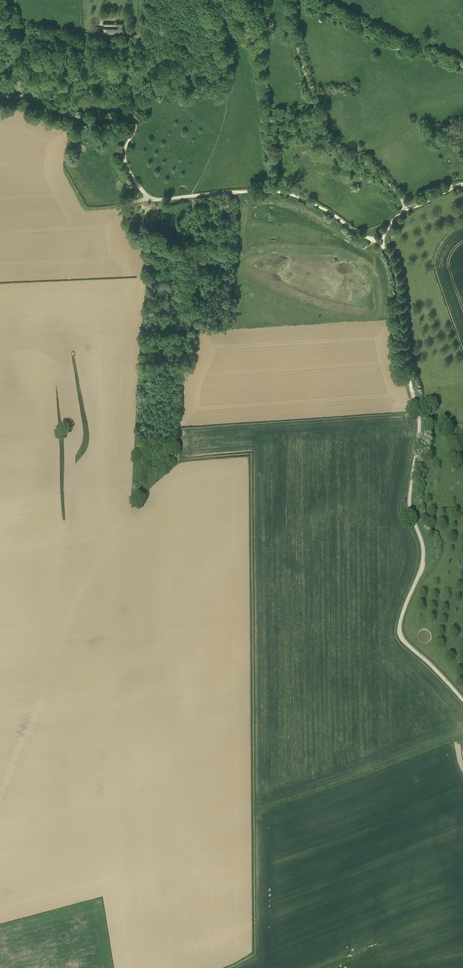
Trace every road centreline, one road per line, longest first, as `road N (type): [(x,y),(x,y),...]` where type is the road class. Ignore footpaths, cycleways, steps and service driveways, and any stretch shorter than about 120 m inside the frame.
road 1 (unclassified): [(462,701),(399,632),(423,556),(409,503),(420,425),(396,277),(381,241)]
road 2 (track): [(406,209),(381,178),(326,145),(286,0)]
road 3 (track): [(192,196),(288,193),(381,241),(406,209)]
road 4 (track): [(192,196),(157,199),(141,189),(124,161),(131,119),(90,120),(29,98)]

